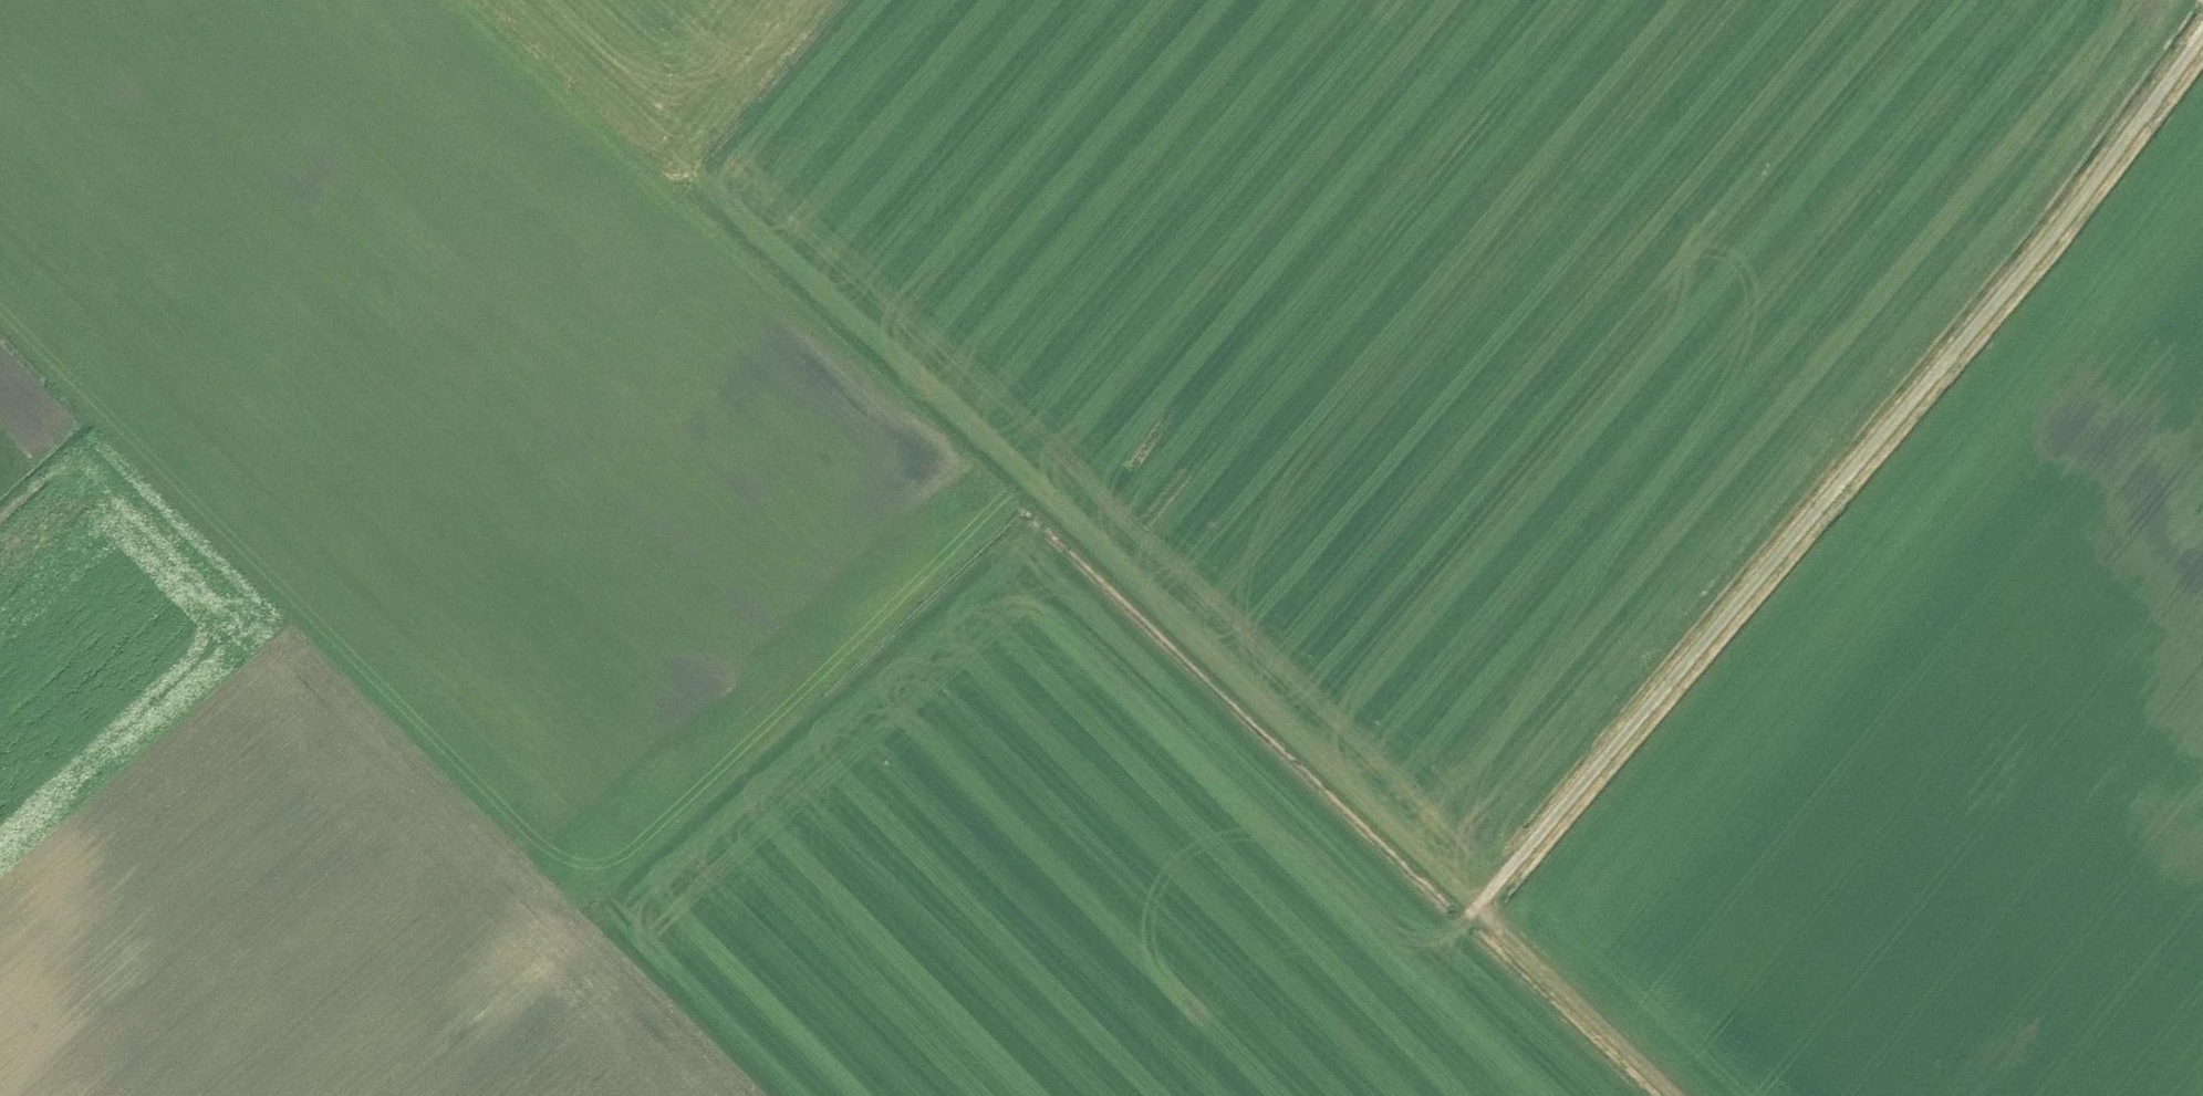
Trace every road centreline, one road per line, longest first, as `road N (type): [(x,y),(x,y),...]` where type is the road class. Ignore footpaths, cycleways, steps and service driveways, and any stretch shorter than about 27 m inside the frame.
road 1 (unclassified): [(1480,902),(2054,241),(2202,36)]
road 2 (track): [(1684,1095),(1480,902)]

